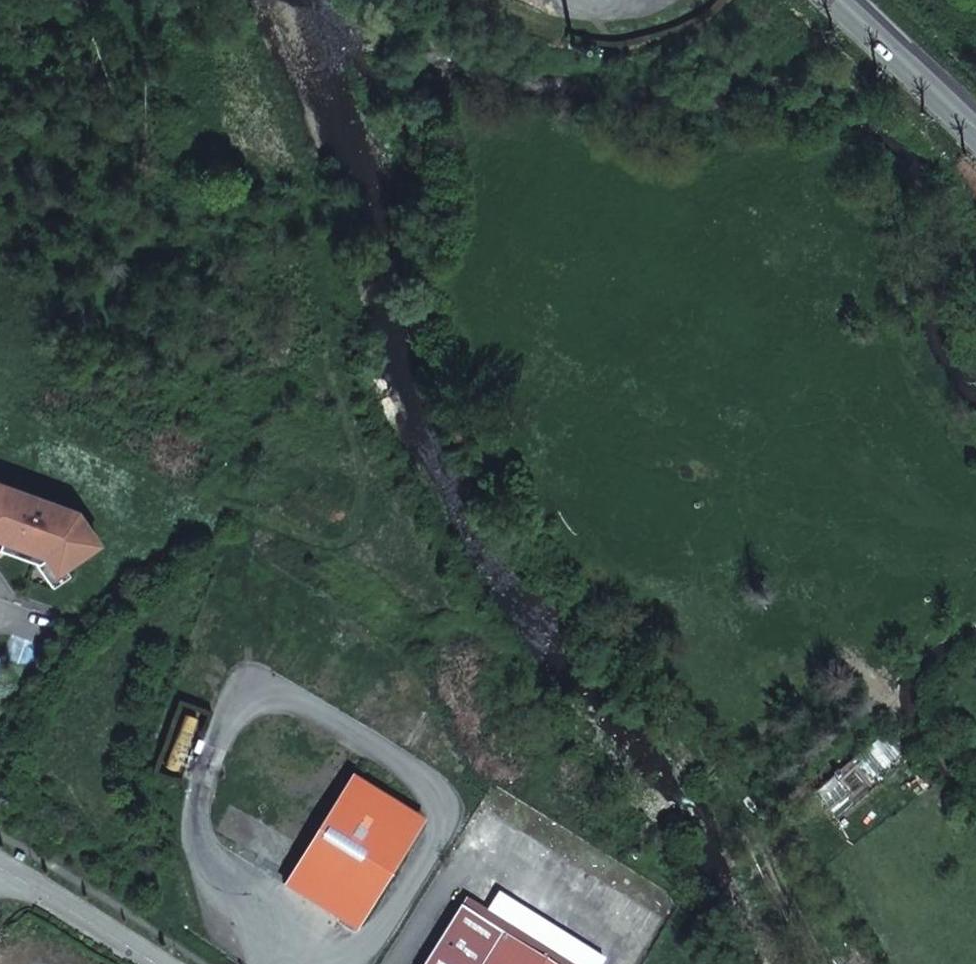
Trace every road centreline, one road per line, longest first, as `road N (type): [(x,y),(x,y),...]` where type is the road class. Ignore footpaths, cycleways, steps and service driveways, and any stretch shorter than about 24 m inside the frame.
road 1 (residential): [(160,963),(0,866)]
road 2 (primary): [(840,0),(975,129)]

